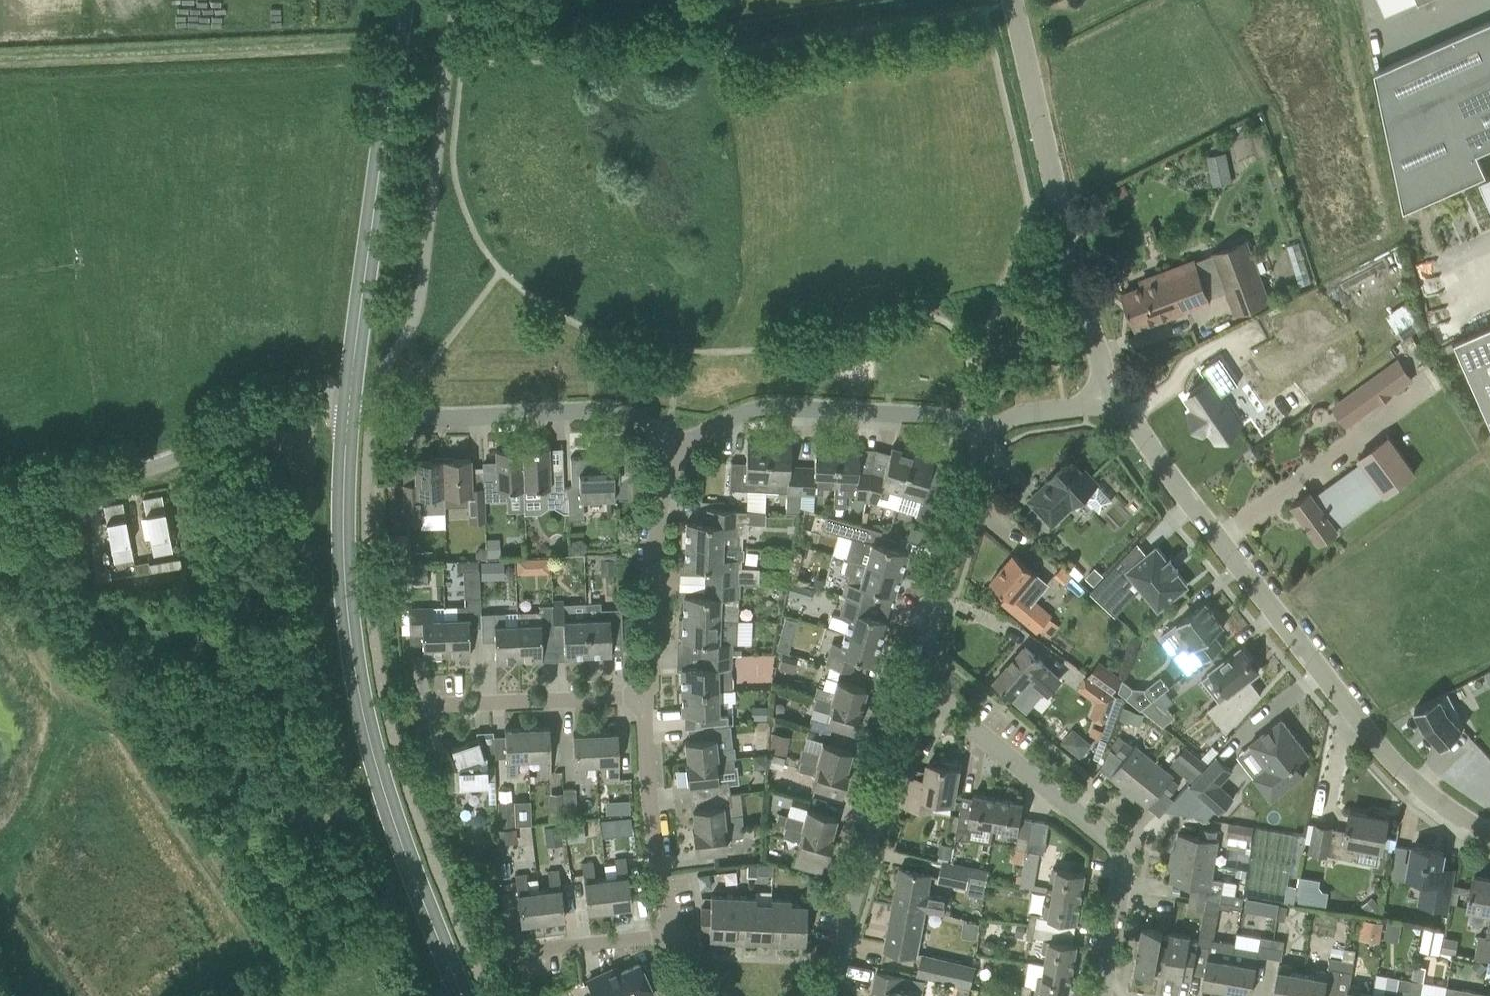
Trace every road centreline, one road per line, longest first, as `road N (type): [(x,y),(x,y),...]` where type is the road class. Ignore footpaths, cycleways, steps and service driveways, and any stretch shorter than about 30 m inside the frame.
road 1 (secondary): [(462,995),(389,809),(369,725),(346,542),(349,406)]
road 2 (tertiary): [(1489,836),(1439,805),(1385,752),(1108,398)]
road 3 (secondary): [(349,406),(400,0)]
road 4 (tertiary): [(1108,398),(1013,0)]
road 5 (residential): [(1104,995),(1125,878),(1107,836),(919,685)]
road 6 (unclassified): [(0,496),(142,469),(185,453),(236,416),(275,404),(349,406)]
road 7 (residential): [(829,995),(919,685)]
road 8 (residential): [(689,455),(719,428),(765,410),(931,414),(989,437)]
road 9 (residential): [(385,412),(625,418),(671,435),(689,455)]
road 10 (residential): [(649,718),(650,589),(667,495),(689,455)]
road 11 (residential): [(919,685),(989,437)]
road 12 (residential): [(659,942),(649,718)]
road 13 (residential): [(649,718),(428,715)]
road 14 (residential): [(508,968),(659,942)]
road 15 (unclassified): [(989,437),(1020,413),(1108,398)]

